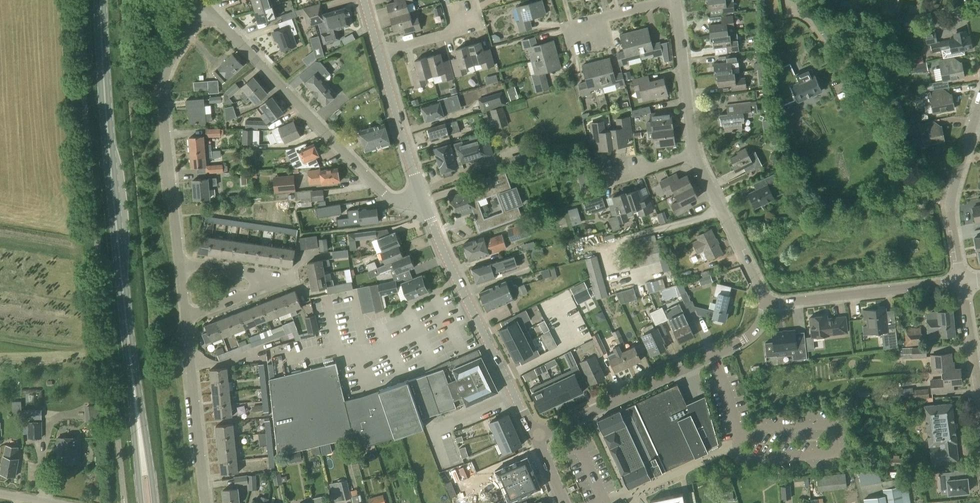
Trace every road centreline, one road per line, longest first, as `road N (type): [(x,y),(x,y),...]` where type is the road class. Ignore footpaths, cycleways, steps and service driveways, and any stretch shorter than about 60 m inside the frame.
road 1 (primary): [(129,342),(101,0)]
road 2 (residential): [(419,195),(402,202),(385,195),(210,9)]
road 3 (residential): [(180,263),(162,87),(176,49),(210,9)]
road 4 (residential): [(539,436),(742,342),(768,304)]
road 5 (tertiary): [(419,195),(513,397),(539,436)]
road 6 (residential): [(180,263),(286,279),(186,316)]
road 7 (residential): [(768,304),(960,283)]
road 8 (residential): [(960,283),(949,216),(979,95)]
road 9 (residential): [(205,502),(186,316)]
road 10 (residential): [(768,304),(694,156)]
road 11 (primary): [(154,502),(129,342)]
road 12 (primary): [(129,342),(141,502)]
road 13 (residential): [(694,156),(674,1)]
road 14 (tertiary): [(419,195),(378,52)]
road 15 (residential): [(979,412),(960,283)]

